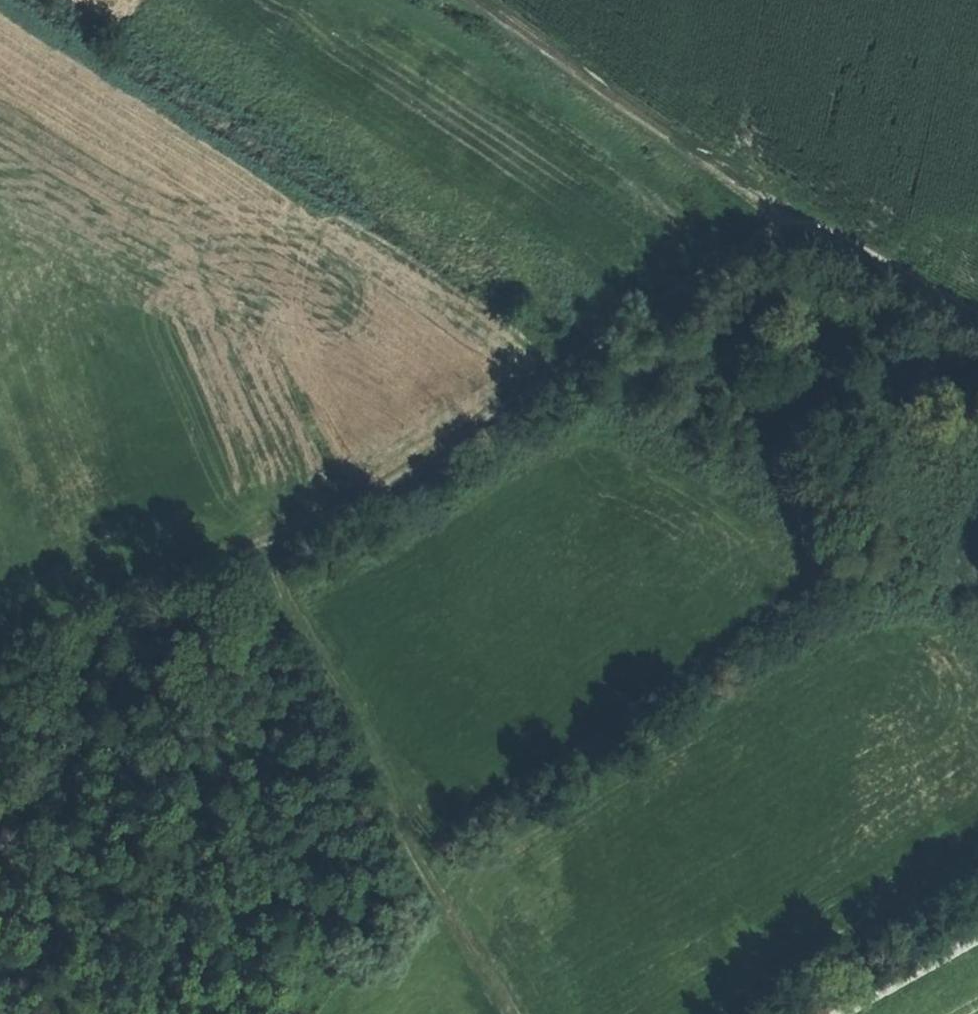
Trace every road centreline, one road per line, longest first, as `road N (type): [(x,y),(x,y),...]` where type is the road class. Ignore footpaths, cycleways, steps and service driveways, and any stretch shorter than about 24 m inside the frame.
road 1 (track): [(0,653),(378,492),(791,213)]
road 2 (track): [(473,0),(705,160),(977,314)]
road 3 (track): [(258,541),(434,882),(513,1013)]
road 4 (track): [(842,1013),(977,939)]

